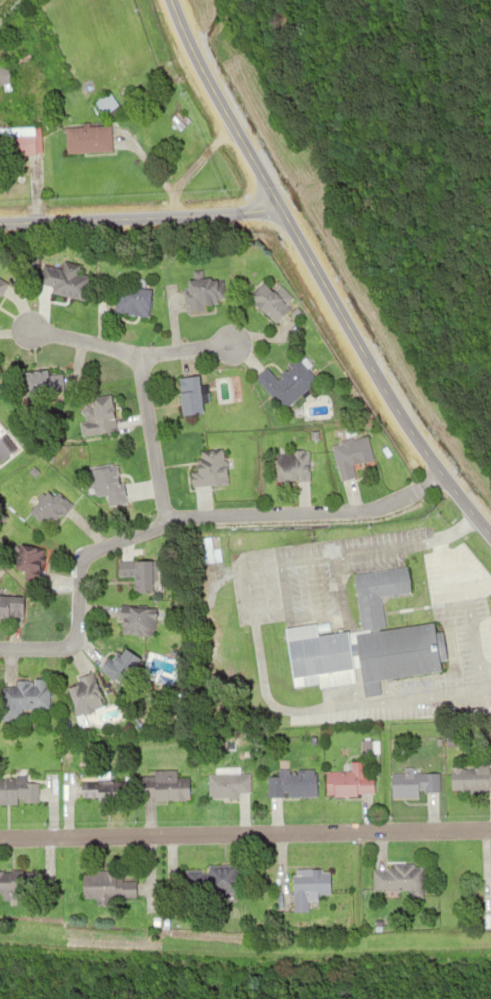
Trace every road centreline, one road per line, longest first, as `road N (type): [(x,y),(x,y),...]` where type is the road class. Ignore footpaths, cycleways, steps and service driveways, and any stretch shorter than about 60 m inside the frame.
road 1 (tertiary): [(490,539),(435,473),(384,393),(276,211),(167,0)]
road 2 (residential): [(435,473),(375,507),(163,519),(83,553),(74,568),(72,635),(61,648),(0,648)]
road 3 (residential): [(0,836),(490,830)]
road 4 (residential): [(0,223),(276,211)]
road 5 (residential): [(27,328),(134,356),(229,343)]
road 6 (residential): [(163,519),(134,356)]

